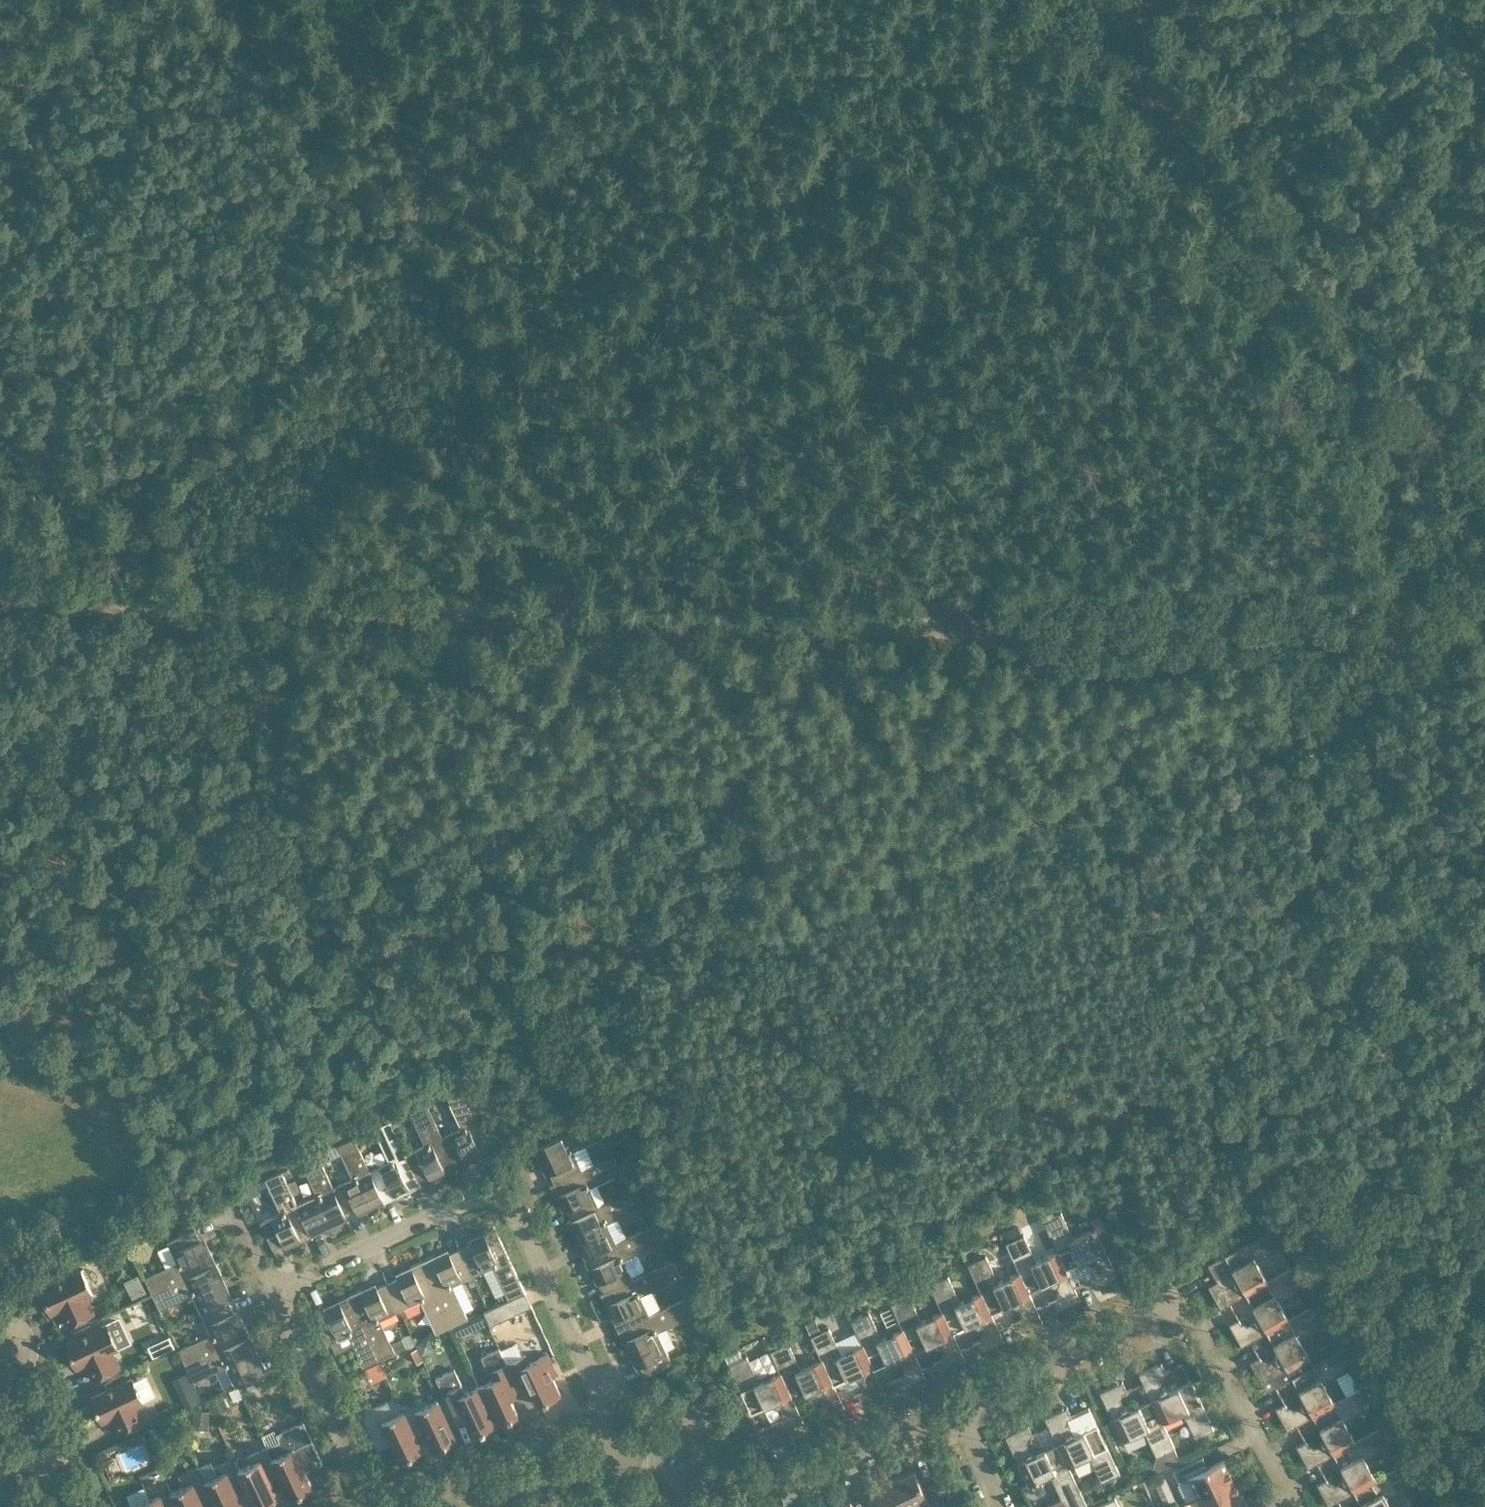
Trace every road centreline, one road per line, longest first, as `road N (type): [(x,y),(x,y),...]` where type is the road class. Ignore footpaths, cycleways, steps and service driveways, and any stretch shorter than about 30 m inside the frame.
road 1 (residential): [(375,1506),(271,1295),(271,1273),(279,1260),(456,1192),(468,1179),(490,1183),(579,1343),(599,1441)]
road 2 (residential): [(1295,1506),(1165,1287),(1149,1287),(941,1381)]
road 3 (residential): [(941,1381),(808,1444),(730,1453),(672,1440)]
road 4 (residential): [(599,1441),(420,1506)]
road 5 (residential): [(58,1506),(0,1353)]
road 6 (residential): [(1007,1506),(941,1381)]

